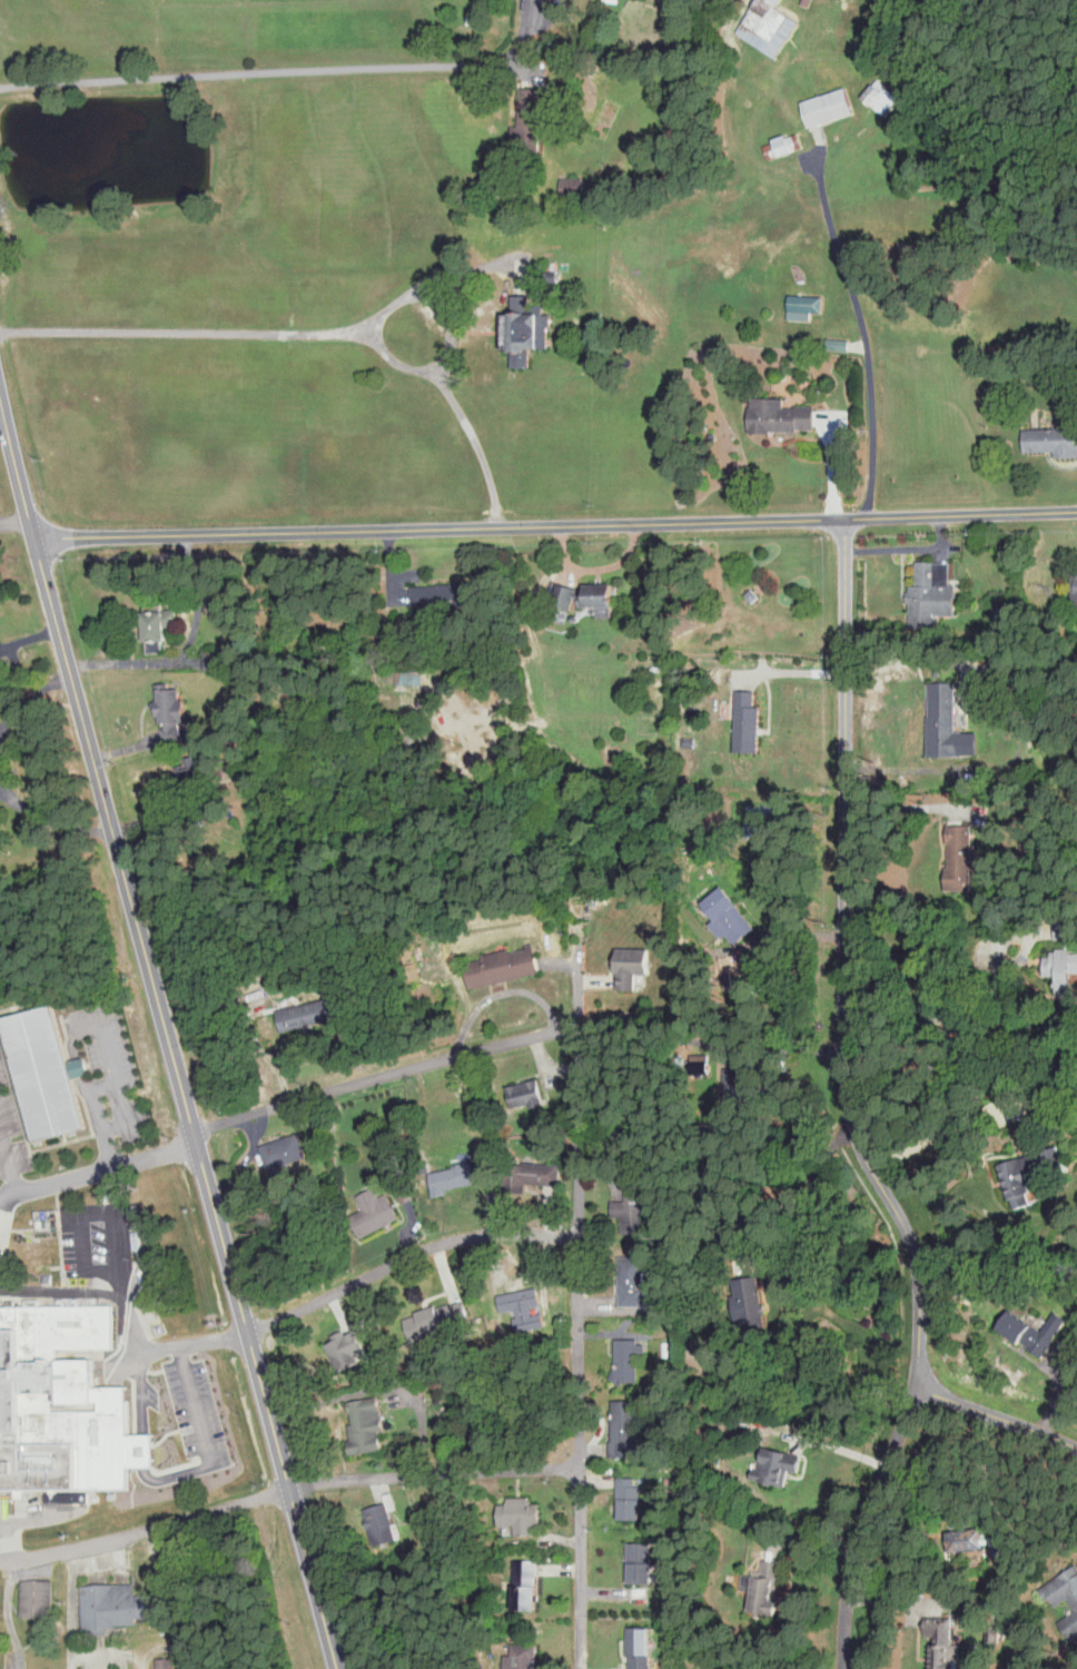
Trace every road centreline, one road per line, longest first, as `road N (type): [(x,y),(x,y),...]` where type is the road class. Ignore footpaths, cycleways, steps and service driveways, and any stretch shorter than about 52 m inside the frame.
road 1 (primary): [(338,1668),(0,397)]
road 2 (residential): [(1076,511),(36,541)]
road 3 (residential): [(917,1393),(917,1262),(866,1154),(843,1060),(843,517)]
road 4 (residential): [(581,1668),(579,949)]
road 5 (residential): [(194,1129),(581,1026)]
road 6 (residential): [(580,1243),(443,1243),(249,1335)]
road 7 (residential): [(289,1485),(138,1533),(0,1562)]
road 8 (residential): [(289,1485),(581,1464)]
road 9 (residential): [(845,1668),(854,1572),(917,1393)]
road 10 (residential): [(1076,1447),(917,1393)]

